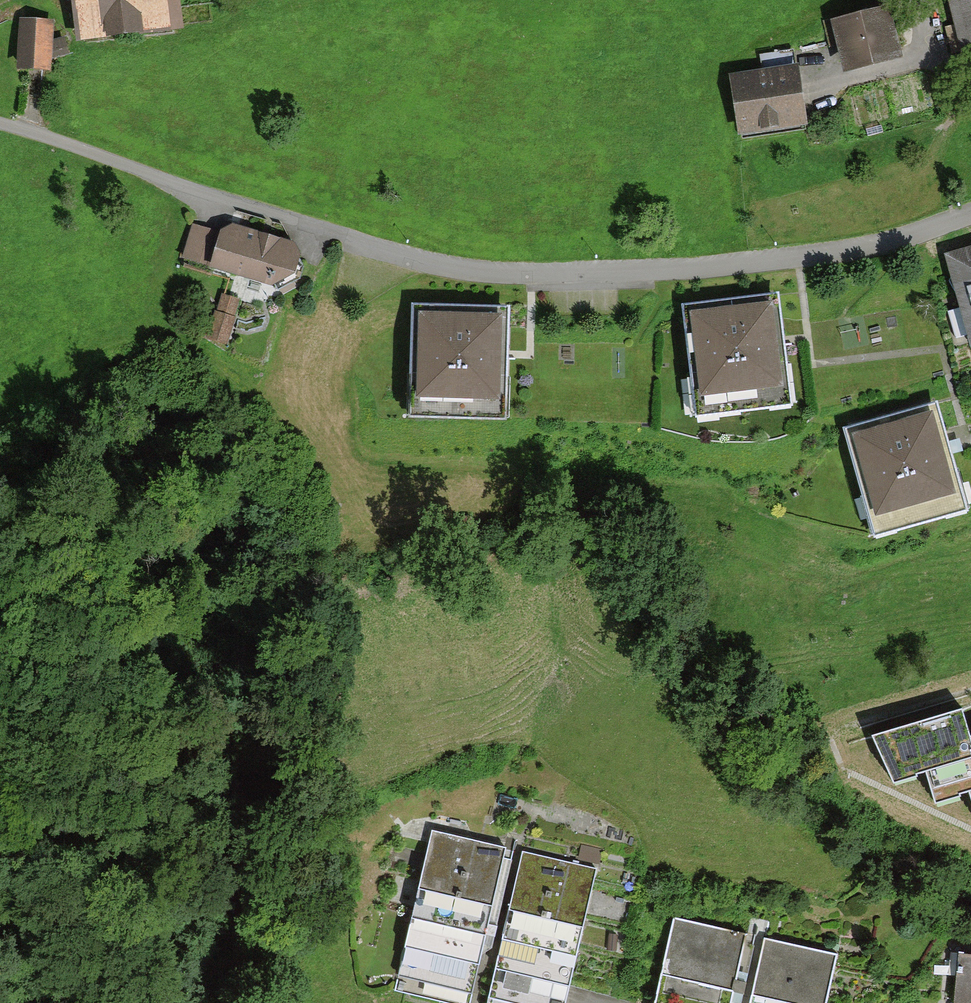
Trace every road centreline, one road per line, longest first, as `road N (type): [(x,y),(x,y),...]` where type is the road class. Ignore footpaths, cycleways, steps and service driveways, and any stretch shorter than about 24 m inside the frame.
road 1 (unclassified): [(970,215),(863,249),(723,265),(589,274),(443,266),(257,213),(0,123)]

